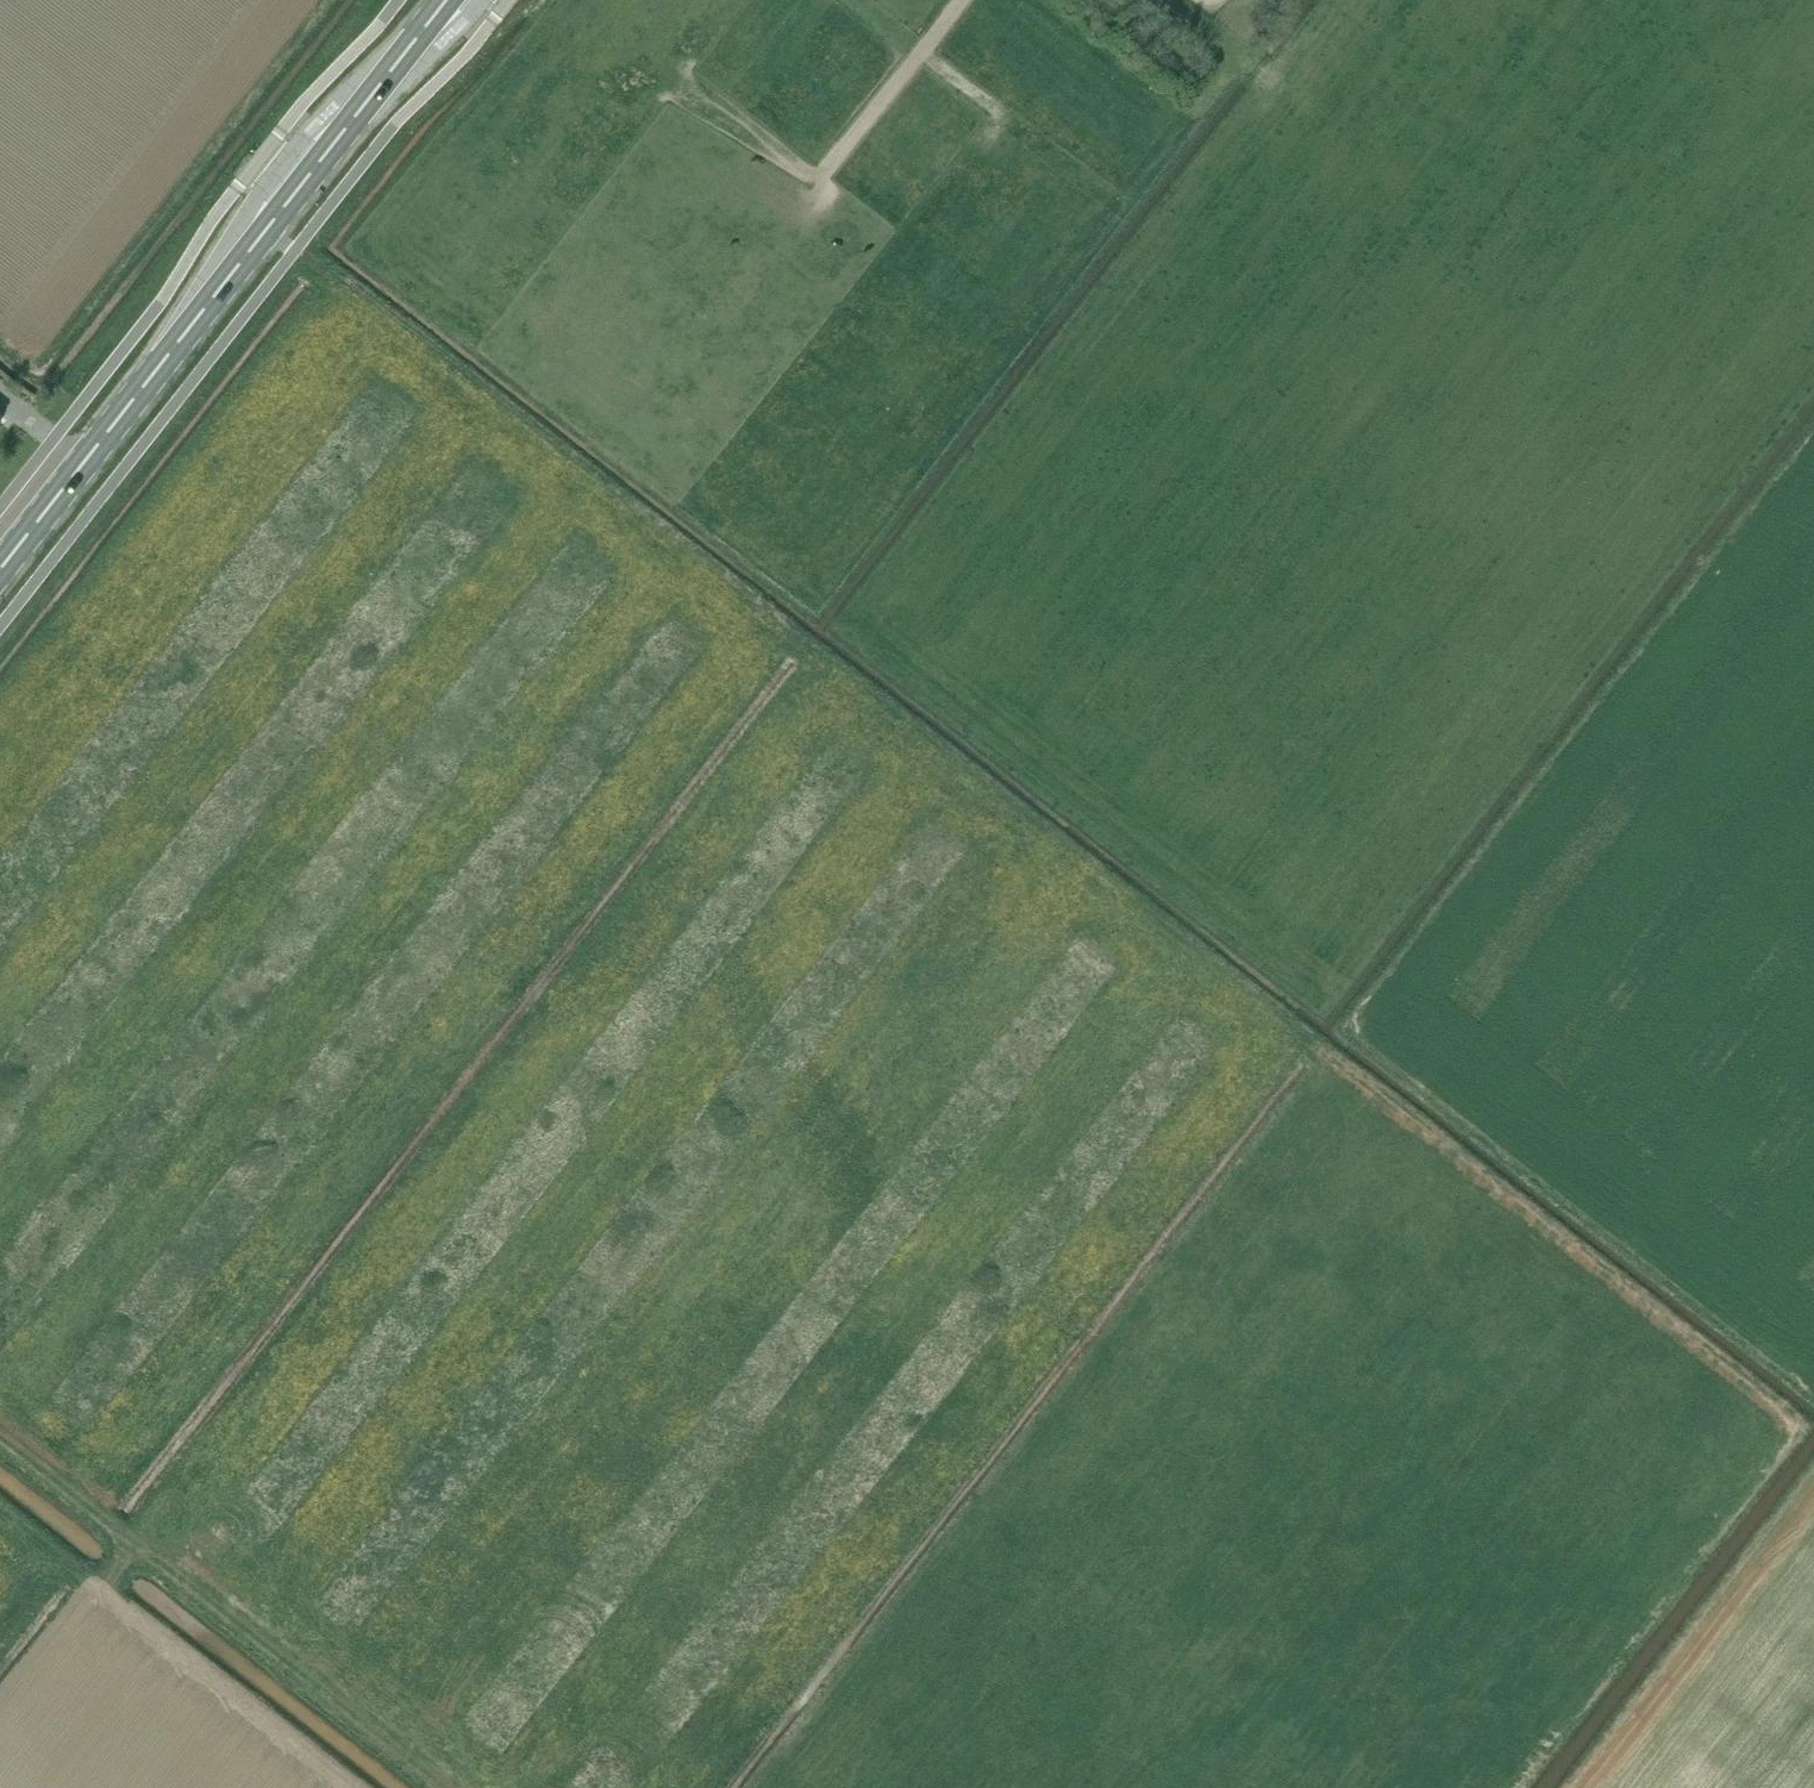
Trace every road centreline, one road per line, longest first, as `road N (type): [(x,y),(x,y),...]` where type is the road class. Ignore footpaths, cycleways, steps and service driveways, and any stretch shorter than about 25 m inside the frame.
road 1 (secondary): [(0,580),(454,0)]

